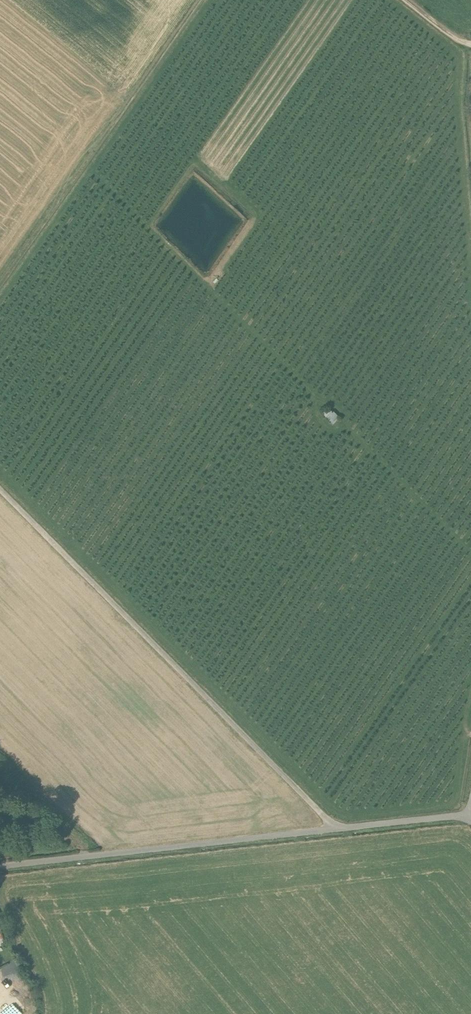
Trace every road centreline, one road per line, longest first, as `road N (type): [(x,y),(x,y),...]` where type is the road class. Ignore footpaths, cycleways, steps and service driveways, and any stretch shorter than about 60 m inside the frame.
road 1 (track): [(0,492),(334,828)]
road 2 (track): [(199,0),(0,283)]
road 3 (track): [(0,867),(334,828)]
road 4 (track): [(334,828),(469,815)]

